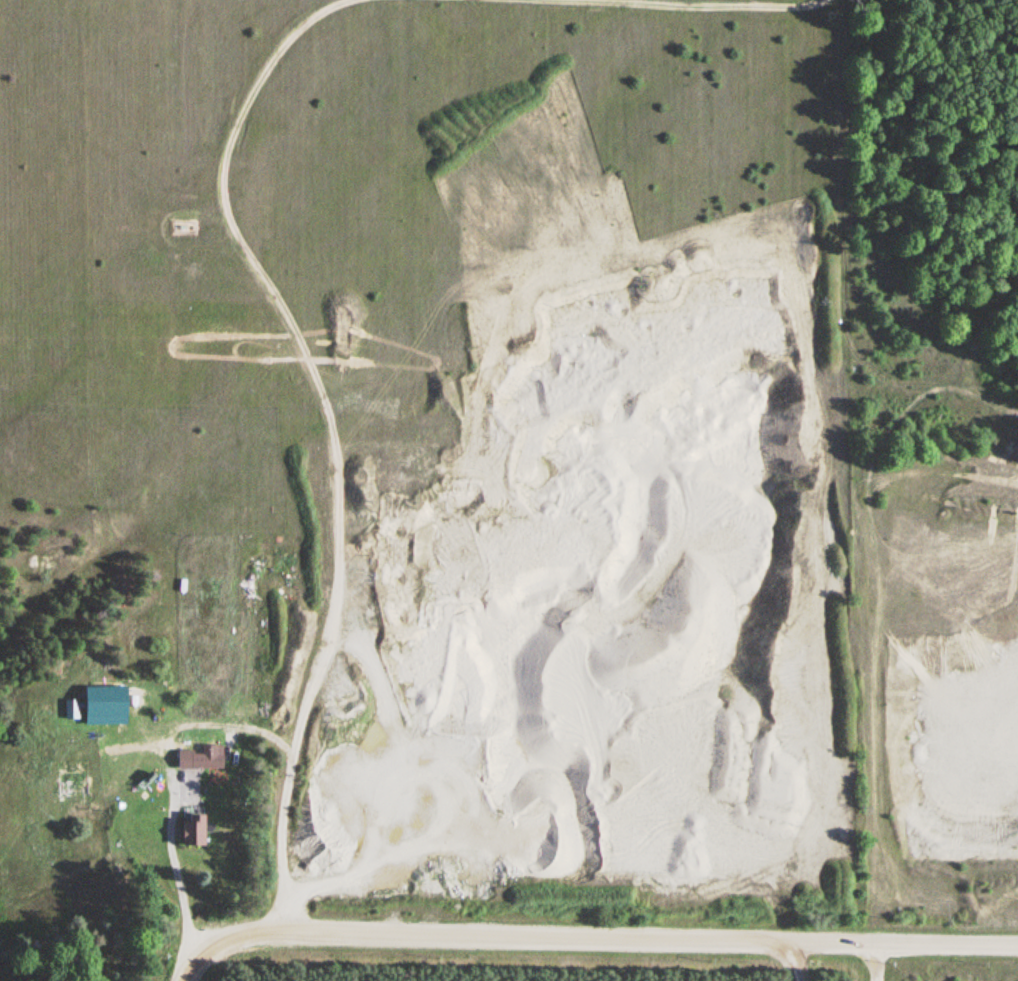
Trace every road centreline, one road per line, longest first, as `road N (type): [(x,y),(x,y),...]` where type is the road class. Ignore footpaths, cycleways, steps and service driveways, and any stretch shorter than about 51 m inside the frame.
road 1 (residential): [(184,980),(216,933),(239,931),(1017,942)]

